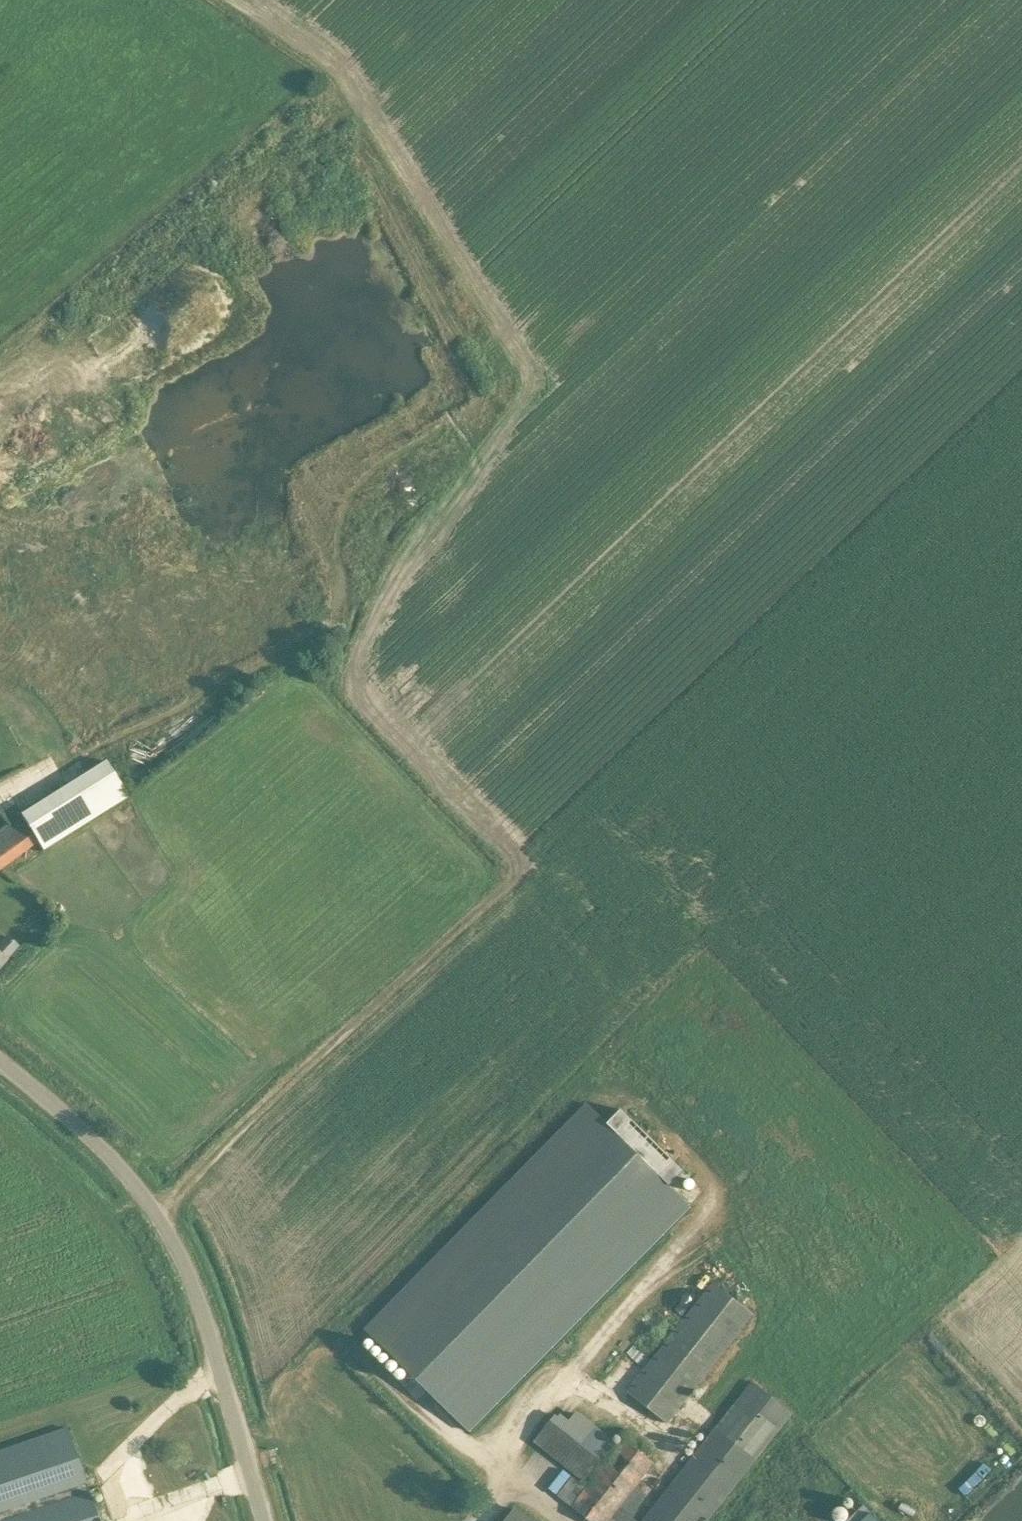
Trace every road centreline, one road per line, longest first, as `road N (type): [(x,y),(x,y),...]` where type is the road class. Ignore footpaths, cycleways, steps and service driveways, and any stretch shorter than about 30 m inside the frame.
road 1 (unclassified): [(264,1520),(194,1281),(141,1190),(0,1060)]

